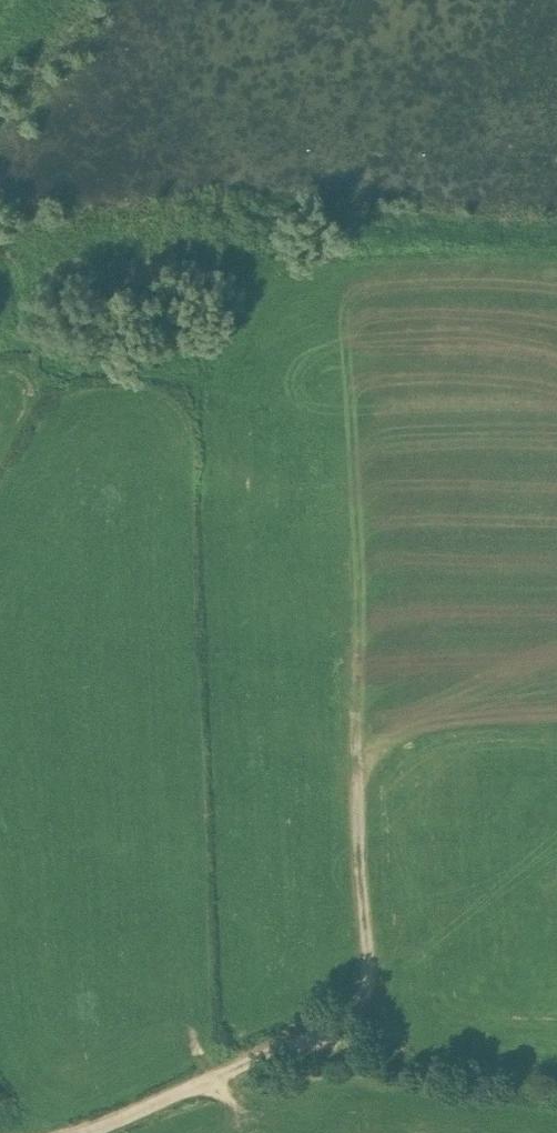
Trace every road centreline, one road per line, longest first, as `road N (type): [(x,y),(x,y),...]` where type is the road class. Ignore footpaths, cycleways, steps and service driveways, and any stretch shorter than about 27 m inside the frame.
road 1 (track): [(83,1132),(351,1019),(368,962),(362,809)]

